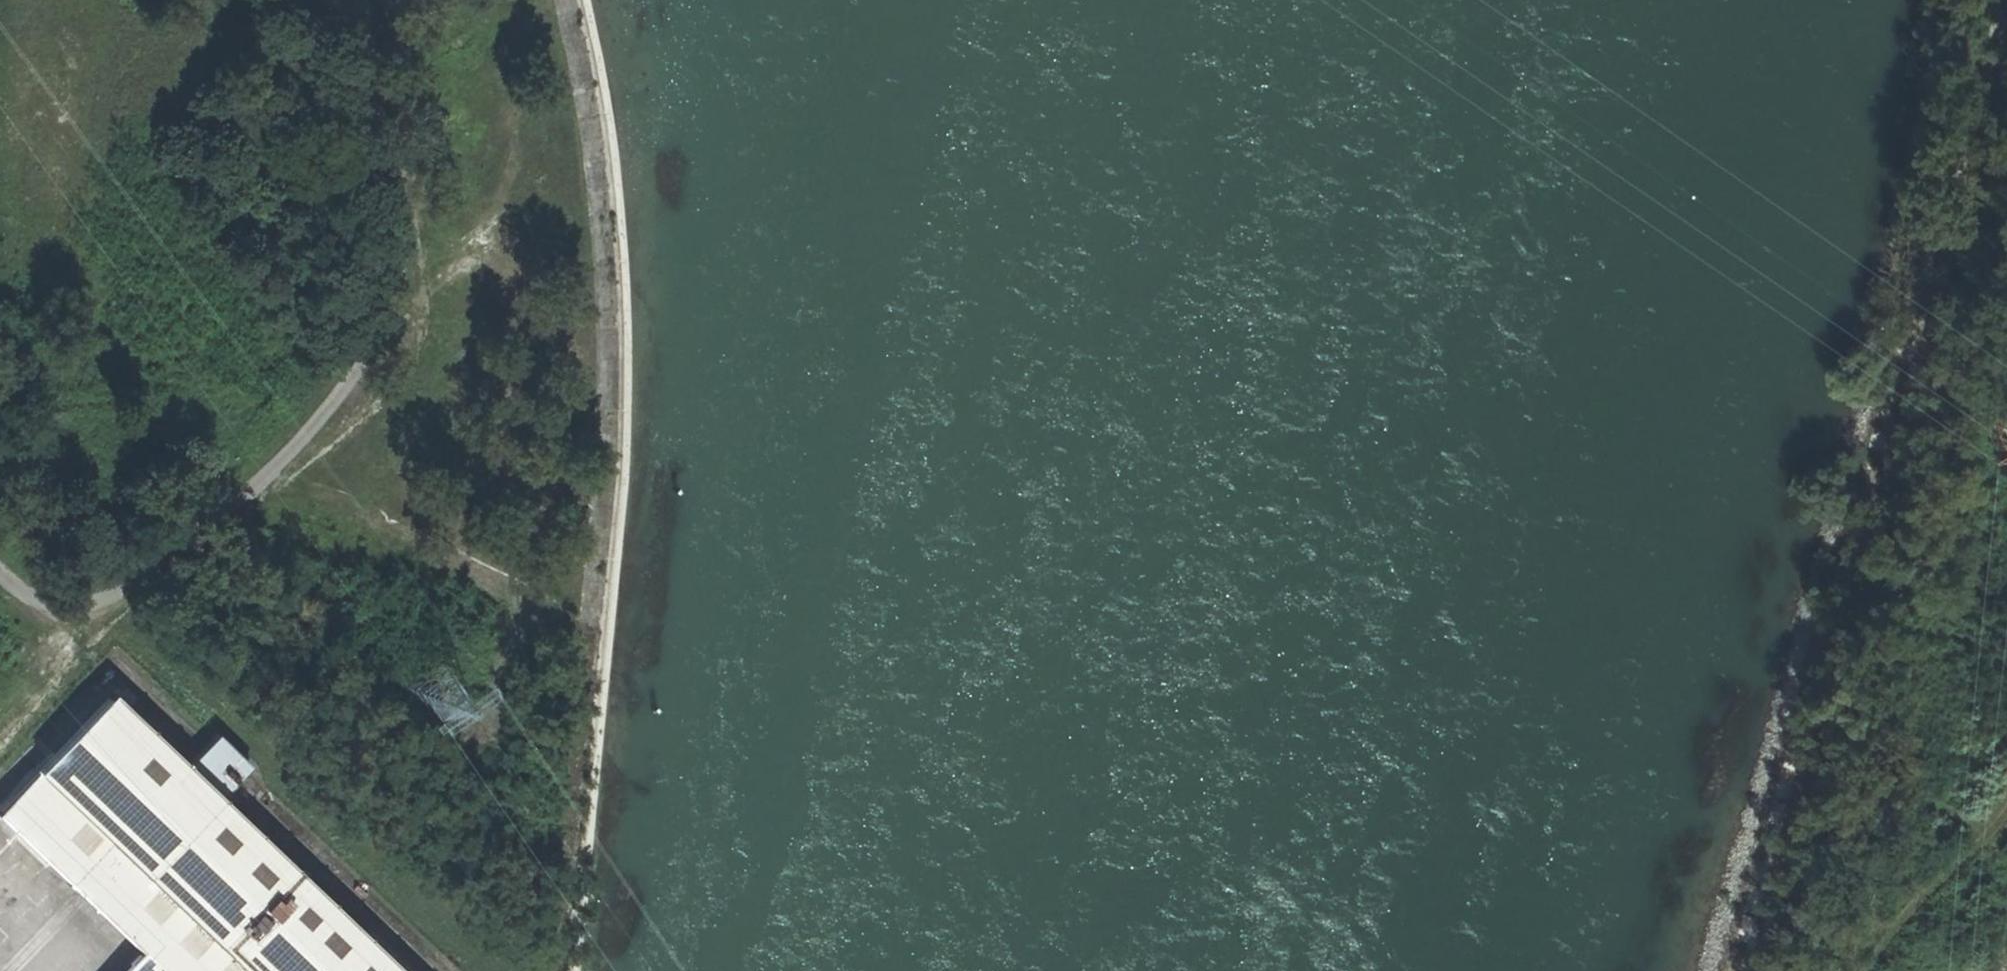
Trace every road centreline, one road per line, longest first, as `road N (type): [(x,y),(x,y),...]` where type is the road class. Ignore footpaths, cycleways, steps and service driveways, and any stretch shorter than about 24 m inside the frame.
road 1 (track): [(1744,970),(1980,0)]
road 2 (unclassified): [(0,569),(48,602),(75,606),(117,594),(262,478),(332,409),(374,330),(396,217),(342,0)]
road 3 (track): [(1888,970),(1912,929),(2006,820)]

